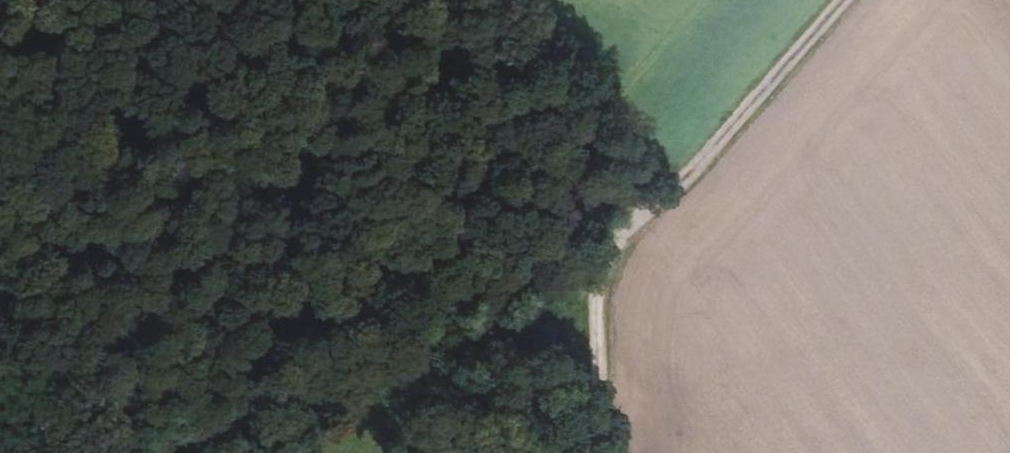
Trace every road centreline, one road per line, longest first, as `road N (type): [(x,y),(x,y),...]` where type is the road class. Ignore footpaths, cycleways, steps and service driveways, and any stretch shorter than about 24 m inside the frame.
road 1 (track): [(604,452),(605,299),(631,246),(849,0)]

